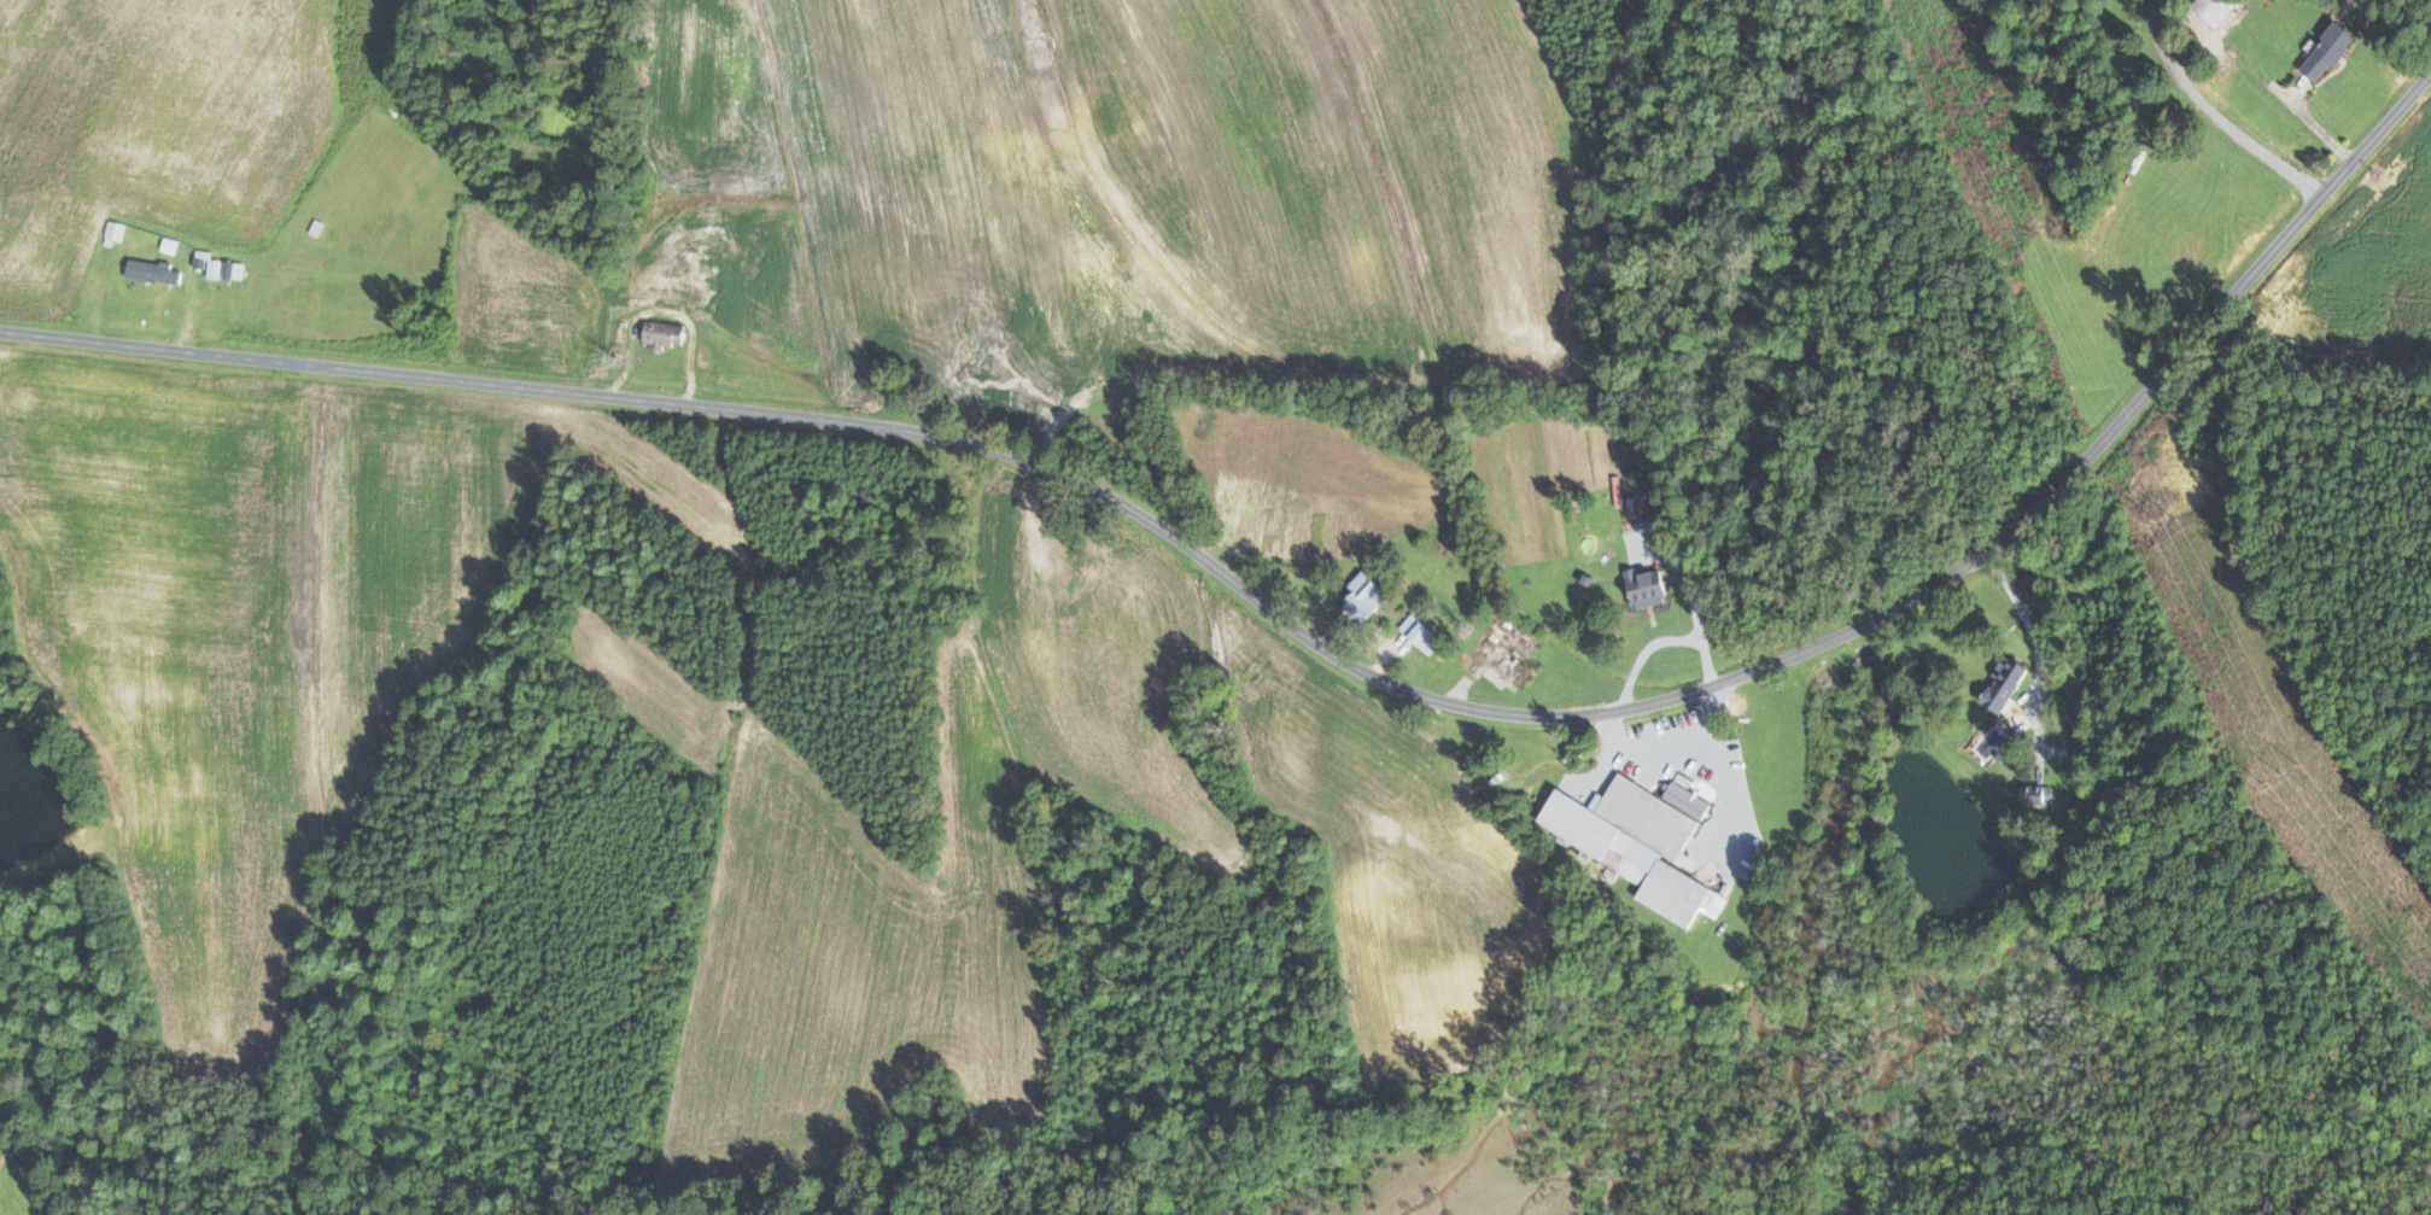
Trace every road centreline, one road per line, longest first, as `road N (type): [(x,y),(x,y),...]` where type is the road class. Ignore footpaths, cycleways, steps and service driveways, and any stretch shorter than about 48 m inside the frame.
road 1 (residential): [(2430,76),(2090,460),(1983,560),(1835,648),(1658,708),(1567,723),(1486,717),(1387,690),(1313,649),(1124,510),(989,454),(860,430),(0,336)]
road 2 (residential): [(2006,542),(2026,561),(2057,563),(2104,537),(2134,500),(2167,422),(2202,425),(2222,469),(2234,694),(2223,754),(2199,781)]

